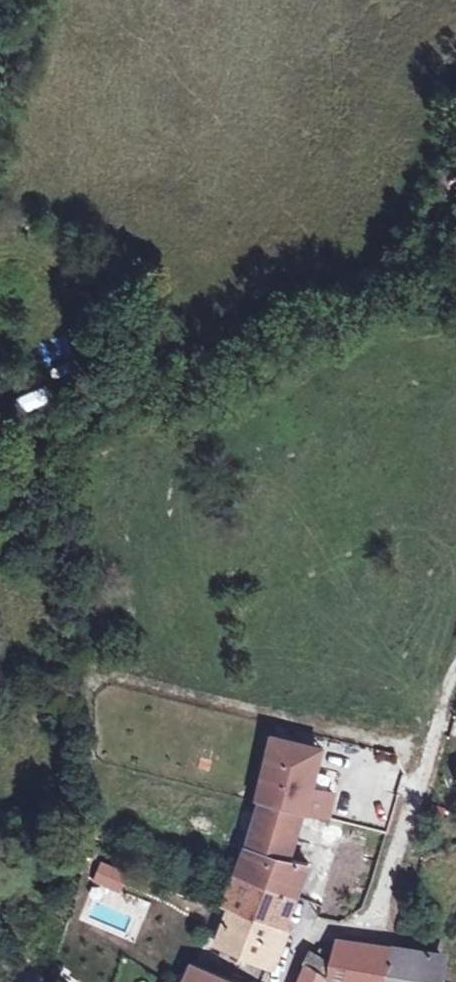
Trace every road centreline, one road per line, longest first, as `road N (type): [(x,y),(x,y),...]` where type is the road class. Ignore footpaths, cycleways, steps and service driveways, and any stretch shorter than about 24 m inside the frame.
road 1 (track): [(97,677),(432,752)]
road 2 (residential): [(281,981),(305,931),(366,925),(382,911),(436,740)]

